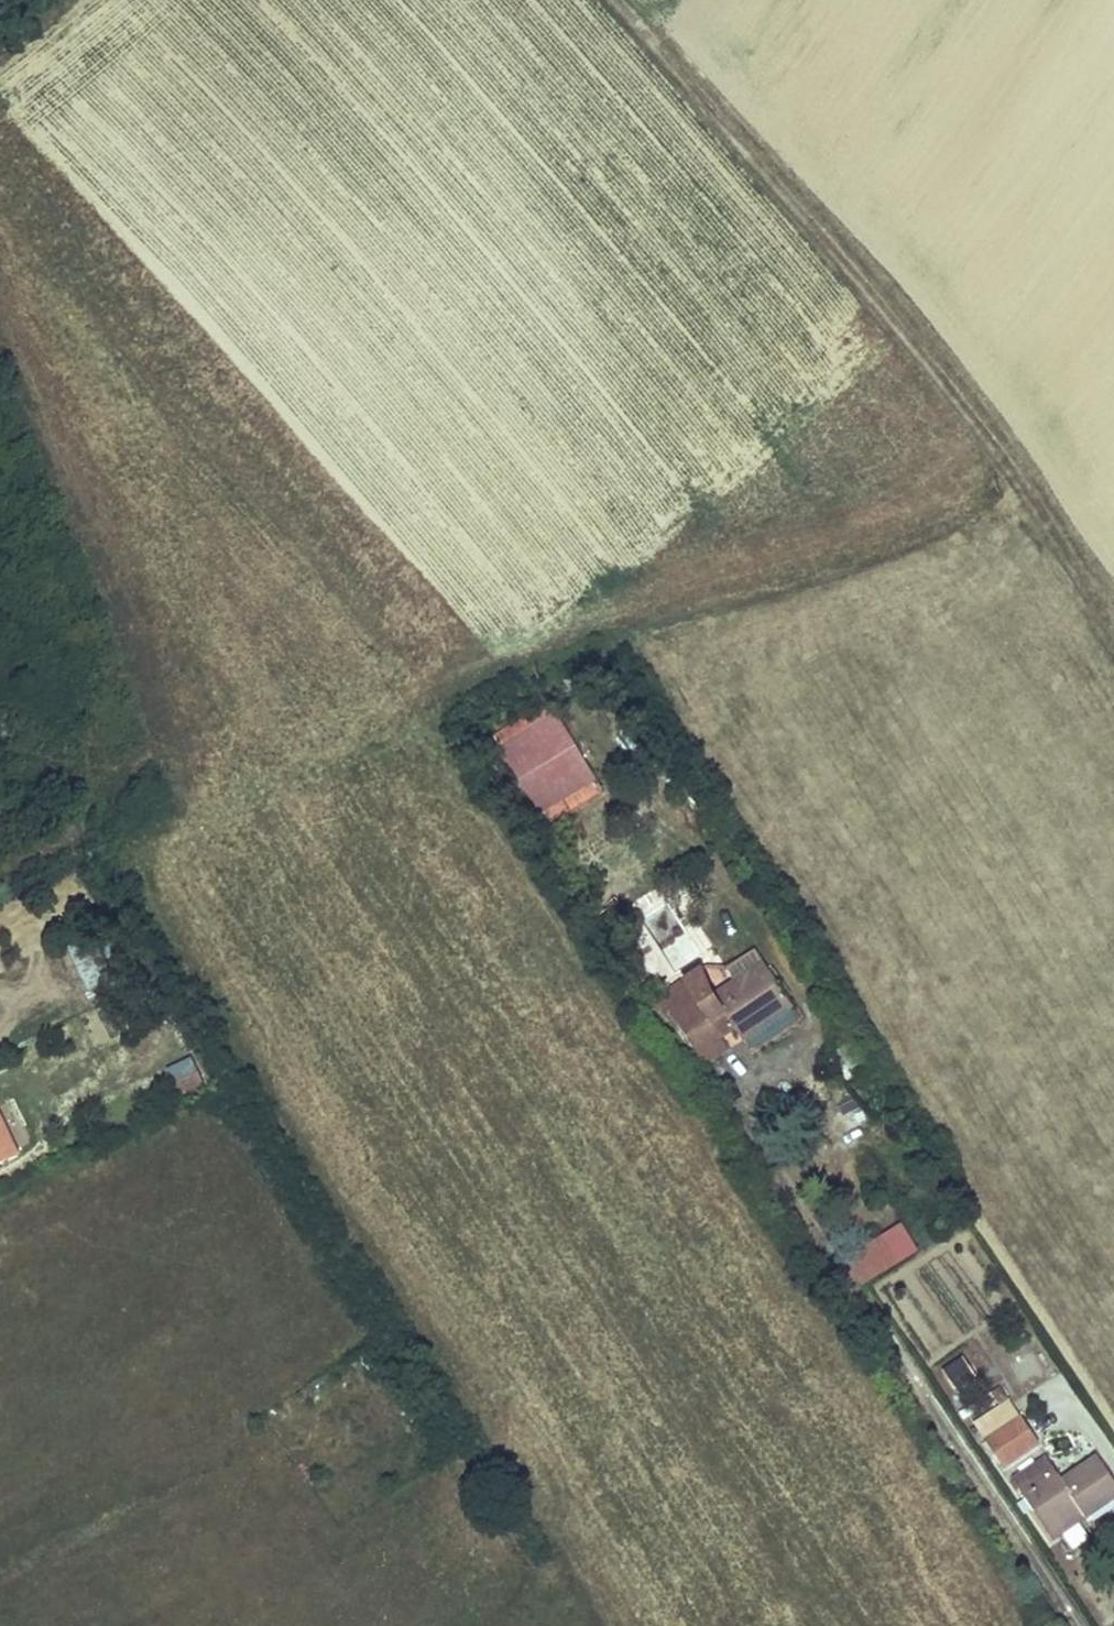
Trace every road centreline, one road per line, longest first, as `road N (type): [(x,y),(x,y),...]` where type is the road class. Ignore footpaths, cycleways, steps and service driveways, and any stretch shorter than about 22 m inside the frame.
road 1 (track): [(1113,638),(1001,459),(619,0)]

